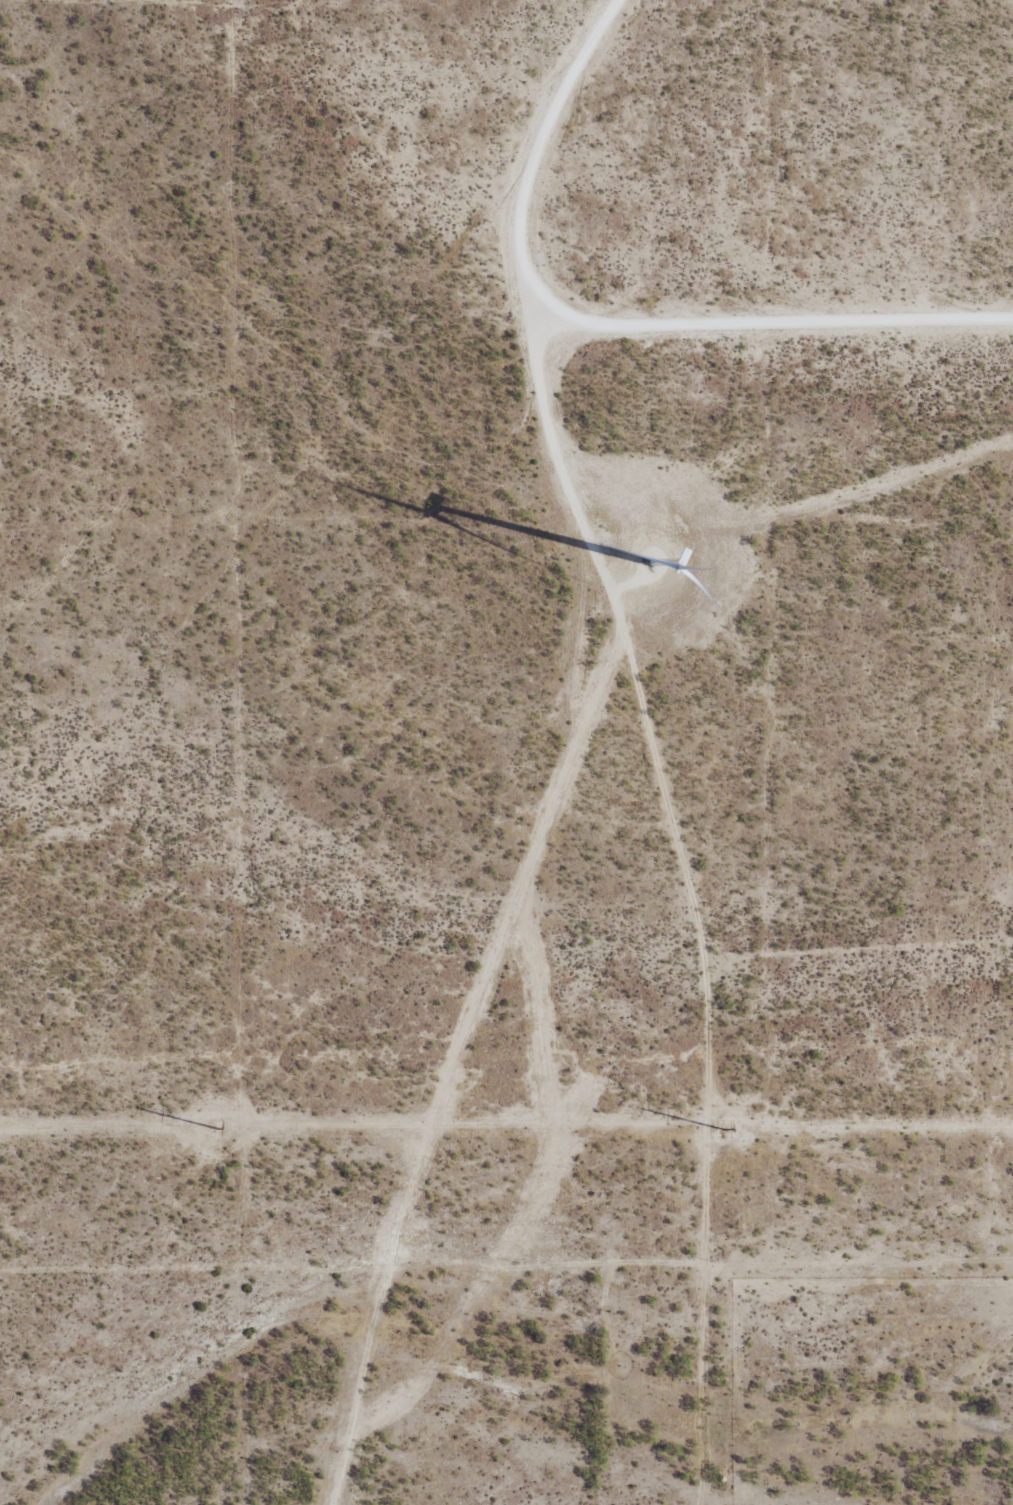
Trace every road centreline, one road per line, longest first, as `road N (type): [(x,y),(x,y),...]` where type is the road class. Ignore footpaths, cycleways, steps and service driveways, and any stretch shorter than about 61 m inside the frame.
road 1 (track): [(699,1504),(738,1136),(728,916),(674,737),(560,427),(545,417),(540,363),(525,348),(525,233),(589,83),(656,0)]

